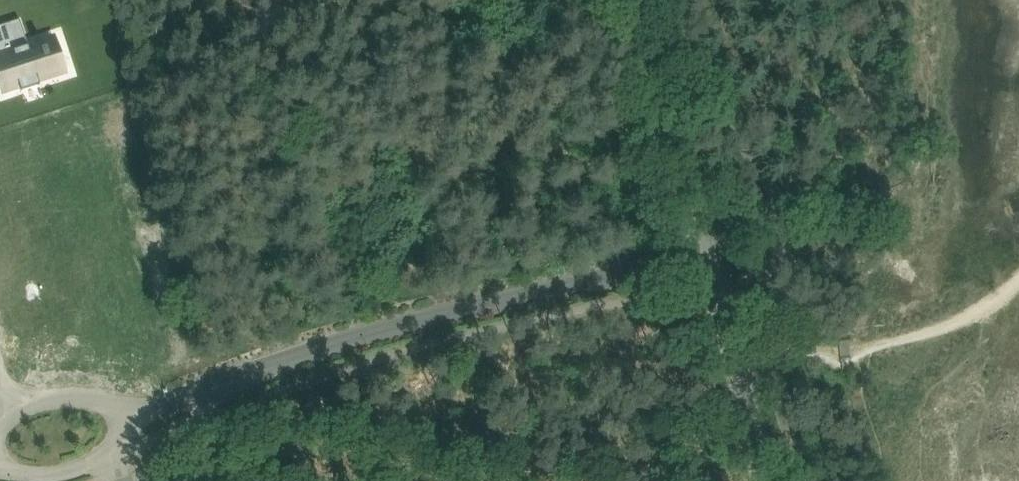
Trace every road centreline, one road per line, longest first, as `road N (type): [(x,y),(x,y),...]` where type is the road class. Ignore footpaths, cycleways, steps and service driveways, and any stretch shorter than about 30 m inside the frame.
road 1 (unclassified): [(171,402),(407,320),(707,258)]
road 2 (track): [(735,362),(946,327),(993,305),(1018,283)]
road 3 (tertiary): [(707,258),(629,0)]
road 4 (tertiary): [(765,480),(707,258)]
road 5 (track): [(755,437),(543,480)]
road 6 (track): [(327,480),(292,459),(217,443),(195,393)]
road 7 (residential): [(0,468),(14,476),(79,469),(109,453),(124,419)]
road 8 (residential): [(124,419),(75,398),(40,403),(8,422)]

